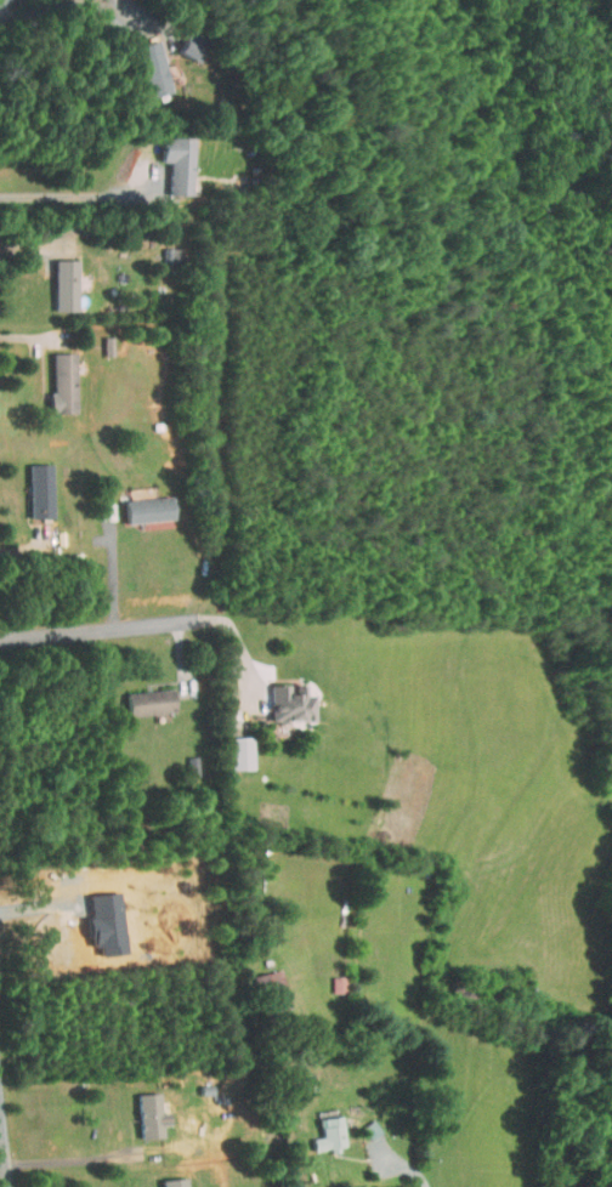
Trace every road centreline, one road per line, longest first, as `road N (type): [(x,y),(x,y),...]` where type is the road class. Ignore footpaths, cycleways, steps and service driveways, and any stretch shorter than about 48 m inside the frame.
road 1 (residential): [(0,644),(215,625)]

